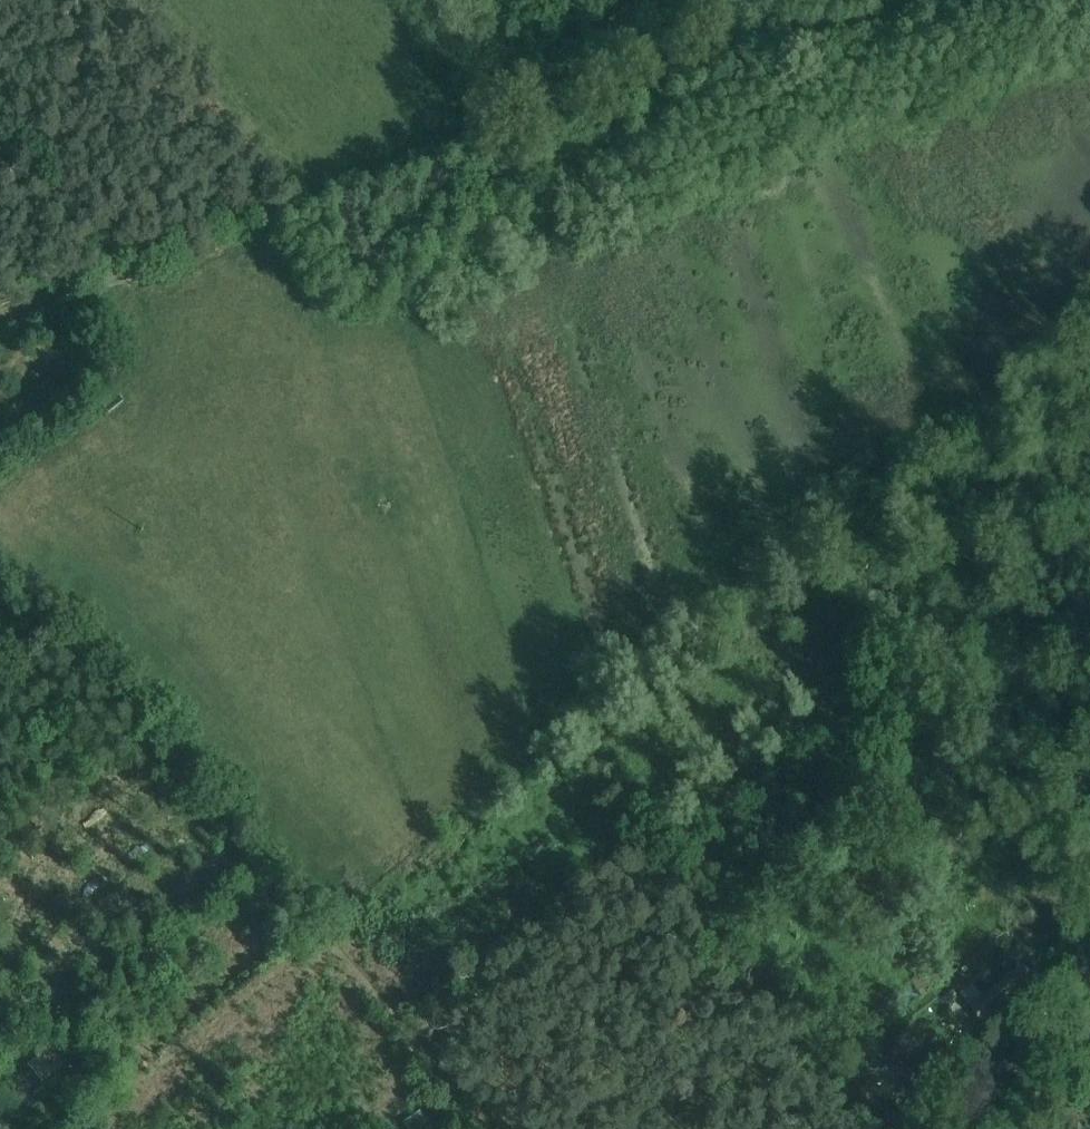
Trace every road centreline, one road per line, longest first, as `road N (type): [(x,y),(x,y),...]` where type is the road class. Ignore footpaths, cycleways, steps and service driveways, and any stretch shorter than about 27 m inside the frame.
road 1 (track): [(0,320),(931,0)]
road 2 (track): [(747,979),(888,1128)]
road 3 (track): [(954,1128),(994,1071),(1015,1064),(1089,1116)]

